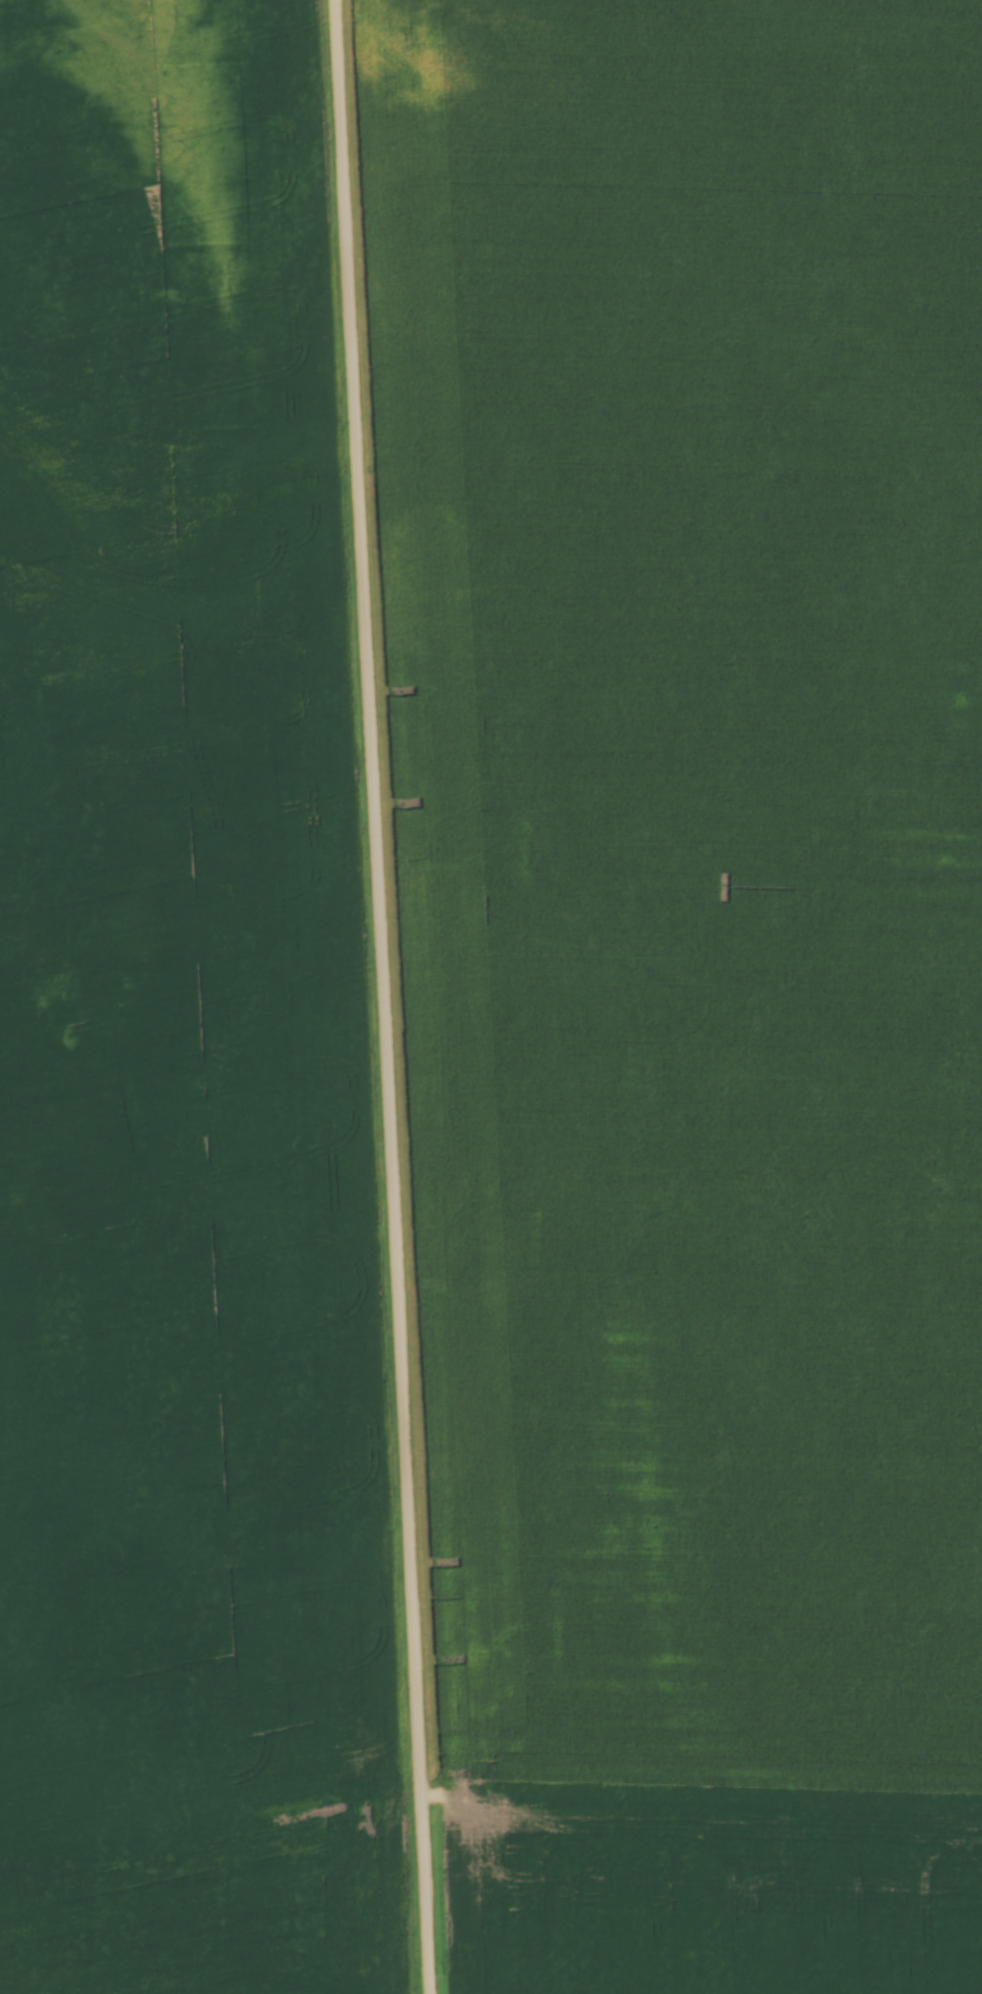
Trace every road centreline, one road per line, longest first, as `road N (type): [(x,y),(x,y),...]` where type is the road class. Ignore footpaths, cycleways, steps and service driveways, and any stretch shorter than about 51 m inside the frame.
road 1 (residential): [(428,1993),(334,0)]

